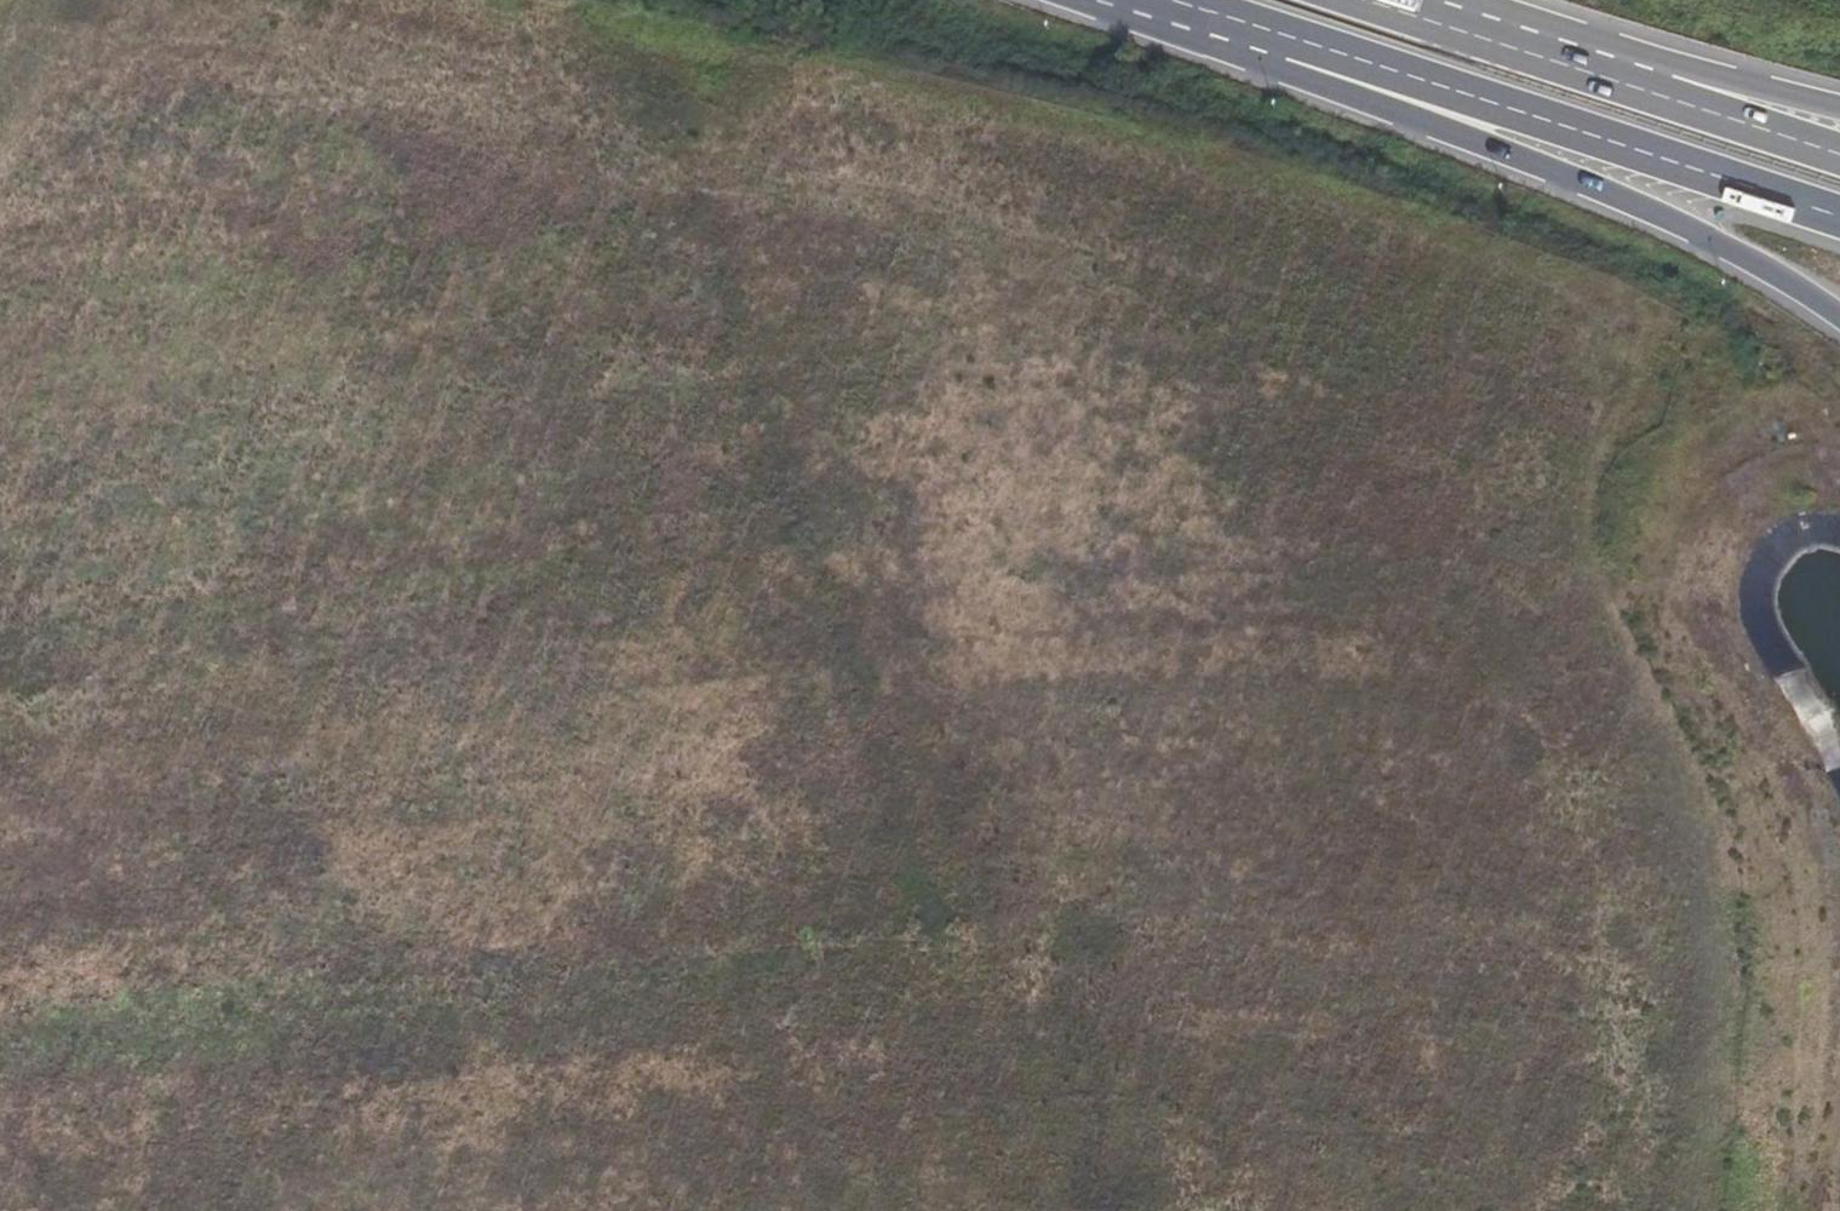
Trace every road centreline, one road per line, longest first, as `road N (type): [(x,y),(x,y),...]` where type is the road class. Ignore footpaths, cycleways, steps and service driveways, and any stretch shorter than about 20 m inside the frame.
road 1 (motorway): [(1288,49),(1316,79),(1668,218),(1839,313)]
road 2 (trunk): [(1288,49),(1480,99),(1839,217)]
road 3 (trunk): [(1653,88),(1404,0)]
road 4 (trunk): [(1839,152),(1653,88)]
road 5 (motorway): [(1839,105),(1719,74),(1653,88)]
road 6 (trunk): [(1160,0),(1288,49)]

